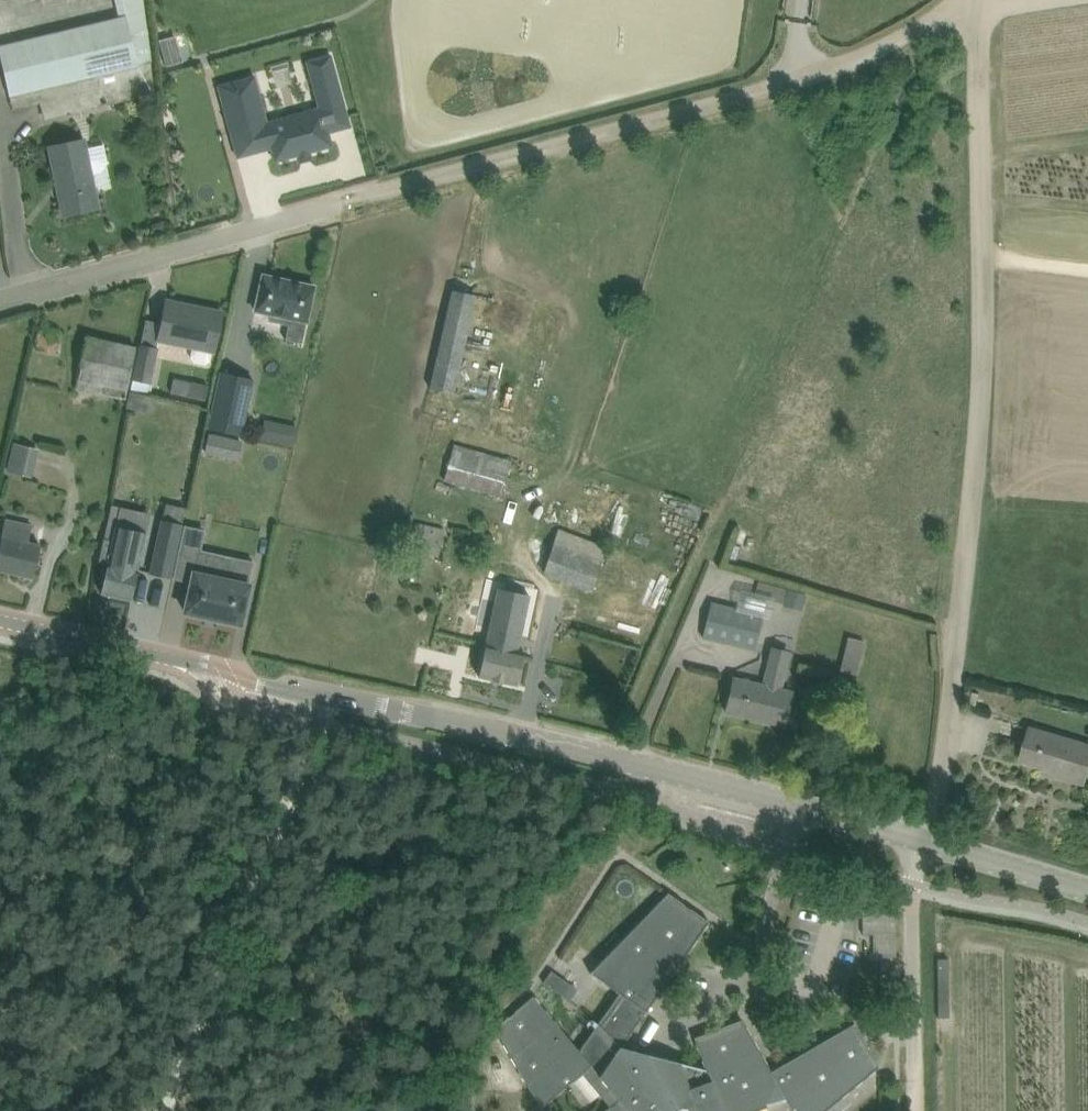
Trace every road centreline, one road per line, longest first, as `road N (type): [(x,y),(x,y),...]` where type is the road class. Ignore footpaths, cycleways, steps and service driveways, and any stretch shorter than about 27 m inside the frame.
road 1 (tertiary): [(926,839),(630,761),(0,621)]
road 2 (unclassified): [(926,839),(941,786),(985,388),(978,45),(967,12)]
road 3 (track): [(348,201),(810,78),(967,12)]
road 4 (track): [(164,1110),(227,1001),(329,694)]
road 5 (unclassified): [(0,300),(348,201)]
road 6 (unclassified): [(926,839),(912,909),(917,1110)]
road 7 (tertiary): [(1087,889),(926,839)]

